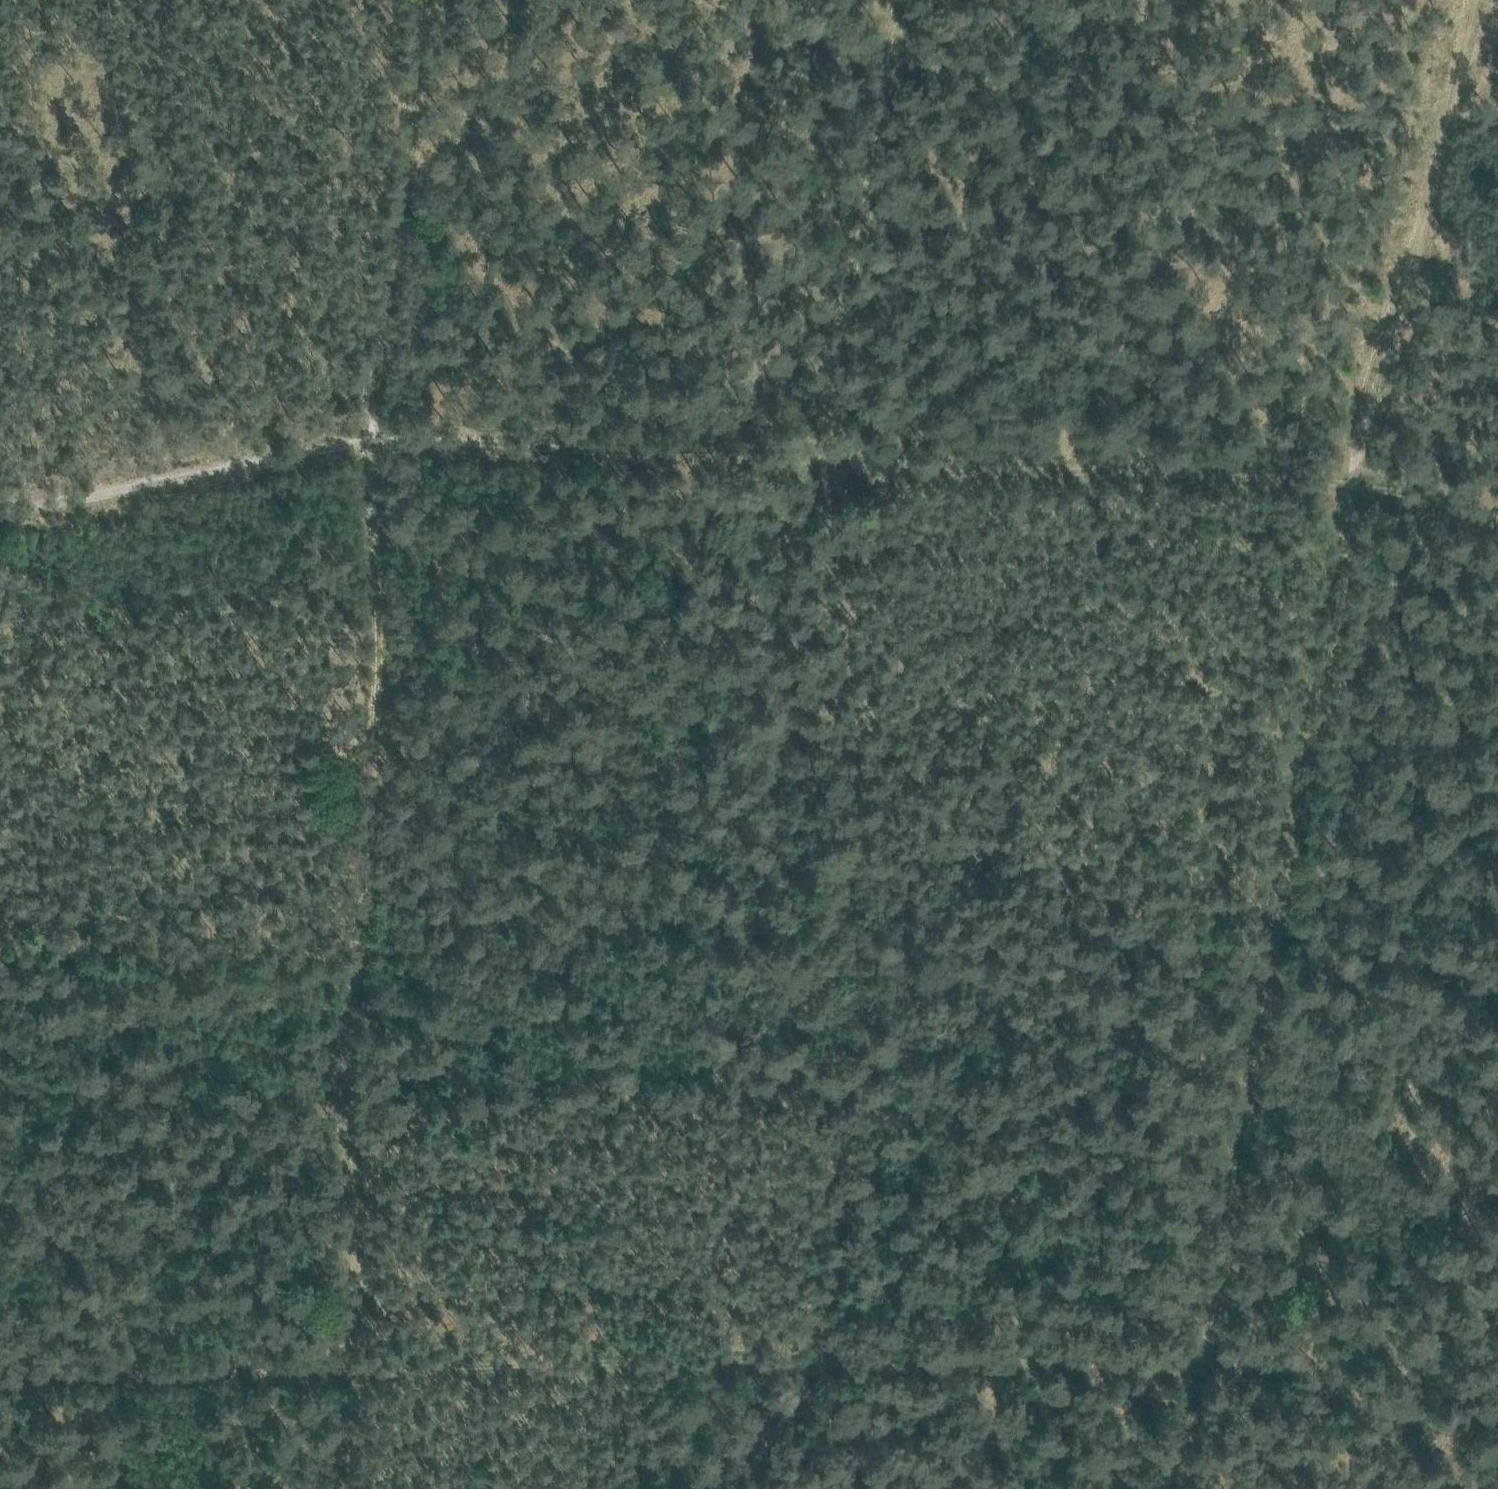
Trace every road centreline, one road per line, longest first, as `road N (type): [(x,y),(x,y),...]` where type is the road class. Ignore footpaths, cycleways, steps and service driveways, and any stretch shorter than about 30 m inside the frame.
road 1 (track): [(0,514),(371,446),(827,455),(1348,482)]
road 2 (track): [(371,446),(370,724),(342,1368)]
road 3 (track): [(1348,482),(1473,0)]
road 4 (track): [(0,1377),(342,1368)]
road 5 (track): [(1348,482),(1497,511)]

